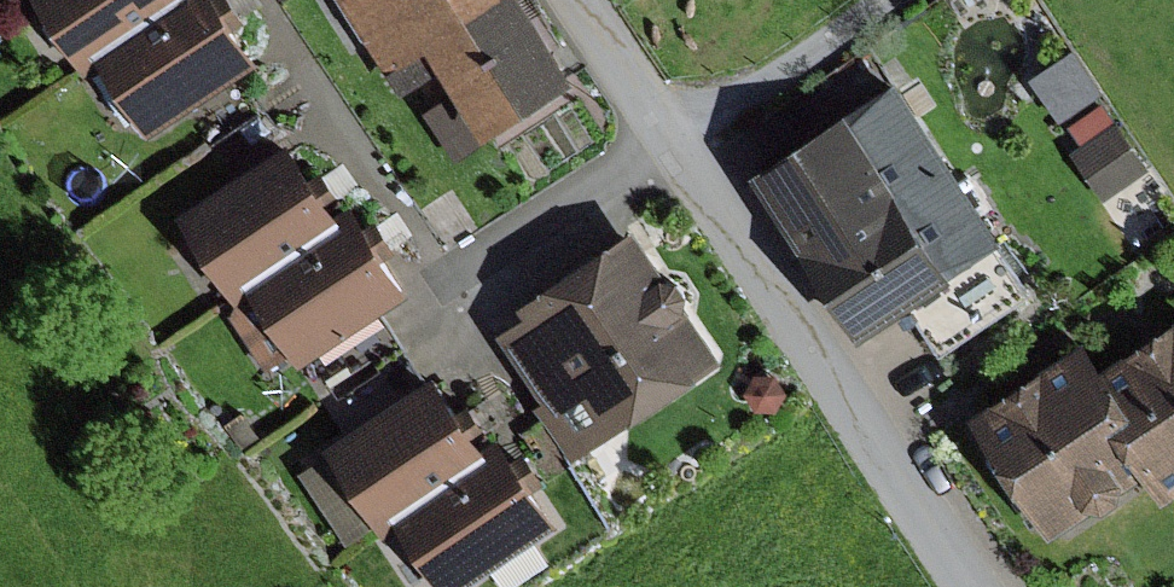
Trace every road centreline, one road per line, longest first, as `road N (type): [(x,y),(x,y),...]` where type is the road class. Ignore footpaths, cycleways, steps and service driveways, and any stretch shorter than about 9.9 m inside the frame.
road 1 (residential): [(579,0),(975,586)]

